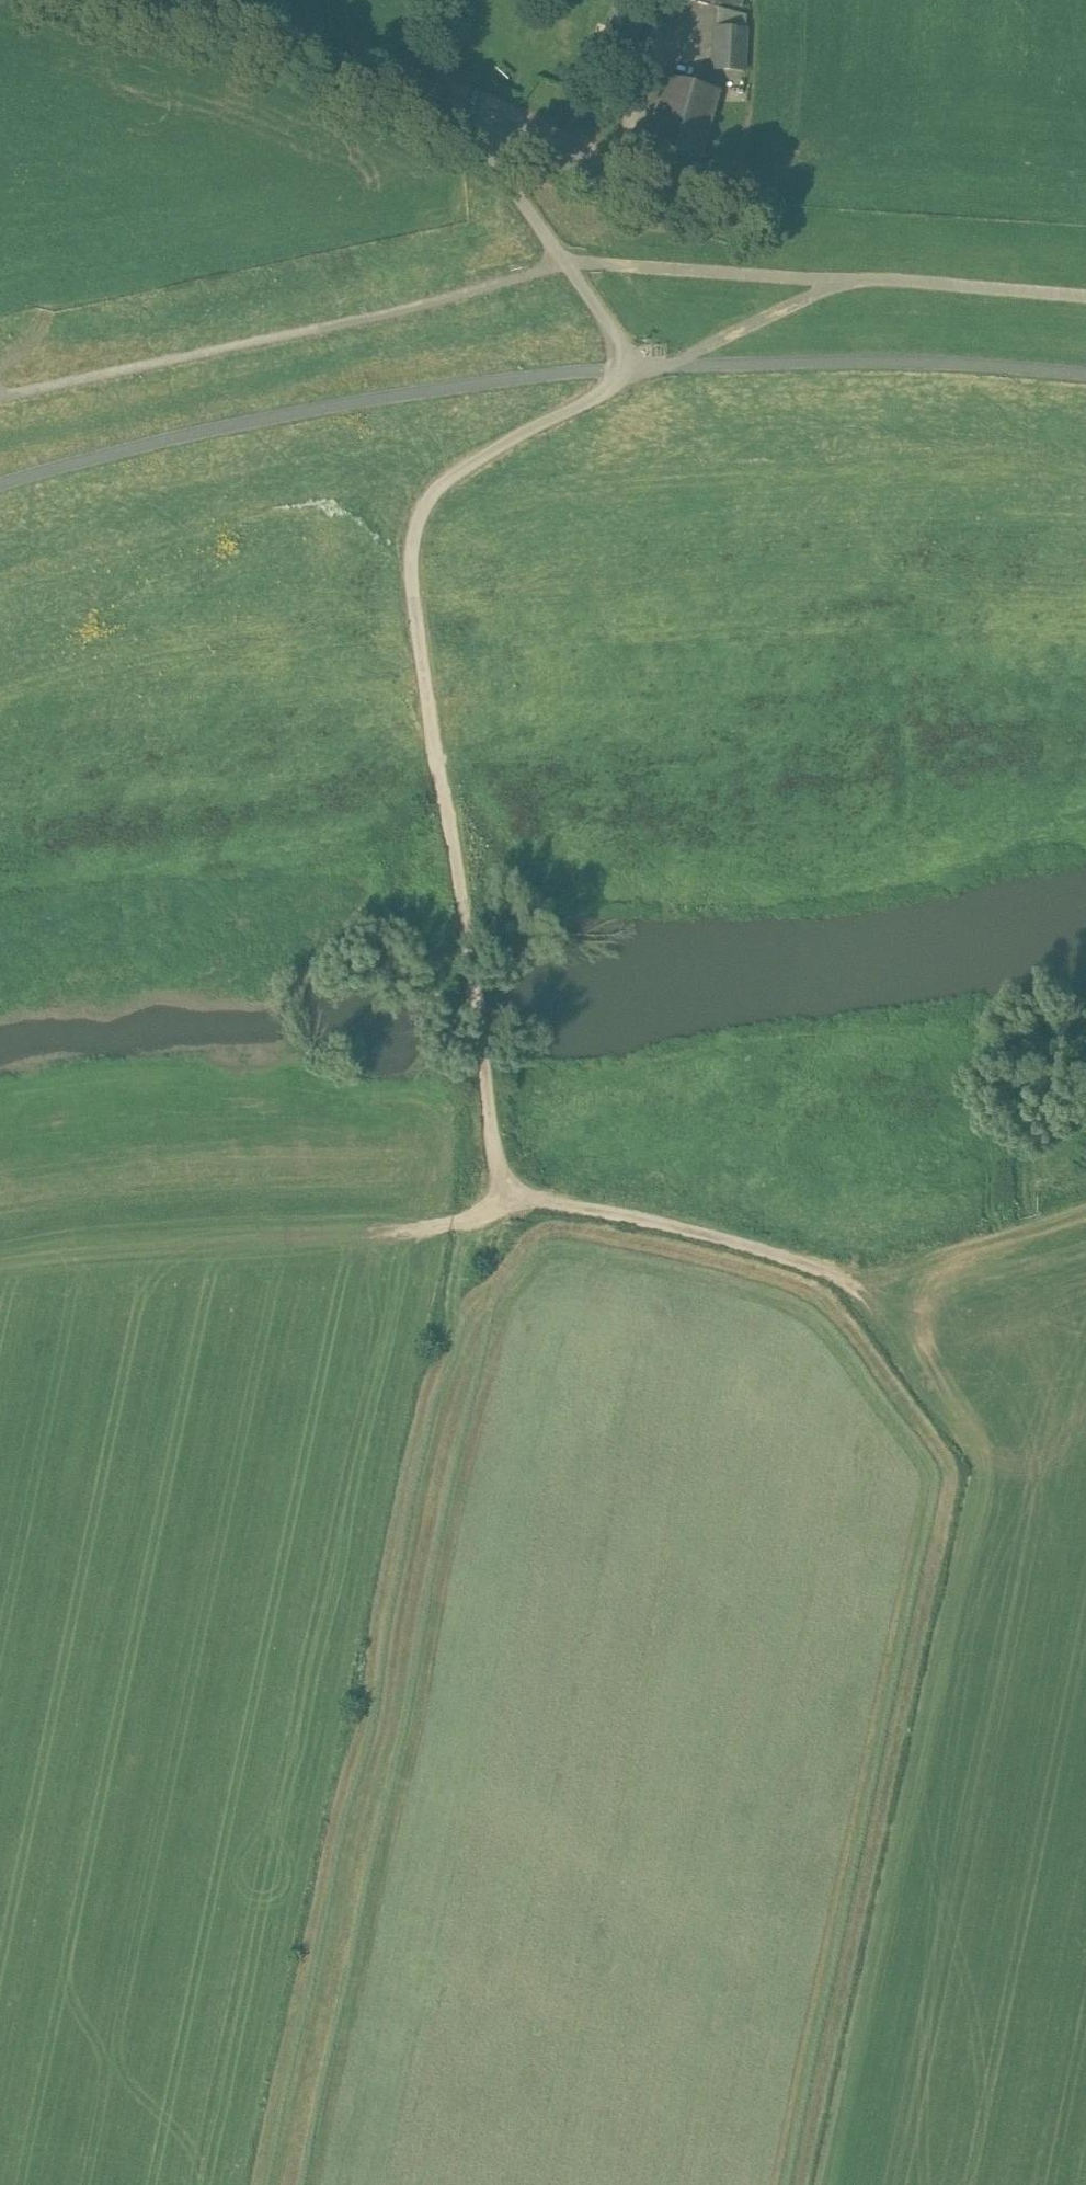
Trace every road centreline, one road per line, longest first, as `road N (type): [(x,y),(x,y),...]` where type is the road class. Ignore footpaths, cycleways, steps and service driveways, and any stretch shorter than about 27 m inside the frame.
road 1 (track): [(637,367),(450,478),(418,524),(411,560),(493,1158),(528,1196),(769,1252),(843,1281),(875,1312)]
road 2 (track): [(0,387),(408,308),(566,263),(1085,296)]
road 3 (residential): [(199,0),(602,174)]
road 4 (track): [(637,367),(504,164),(494,124)]
road 5 (track): [(876,277),(812,294),(666,365)]

